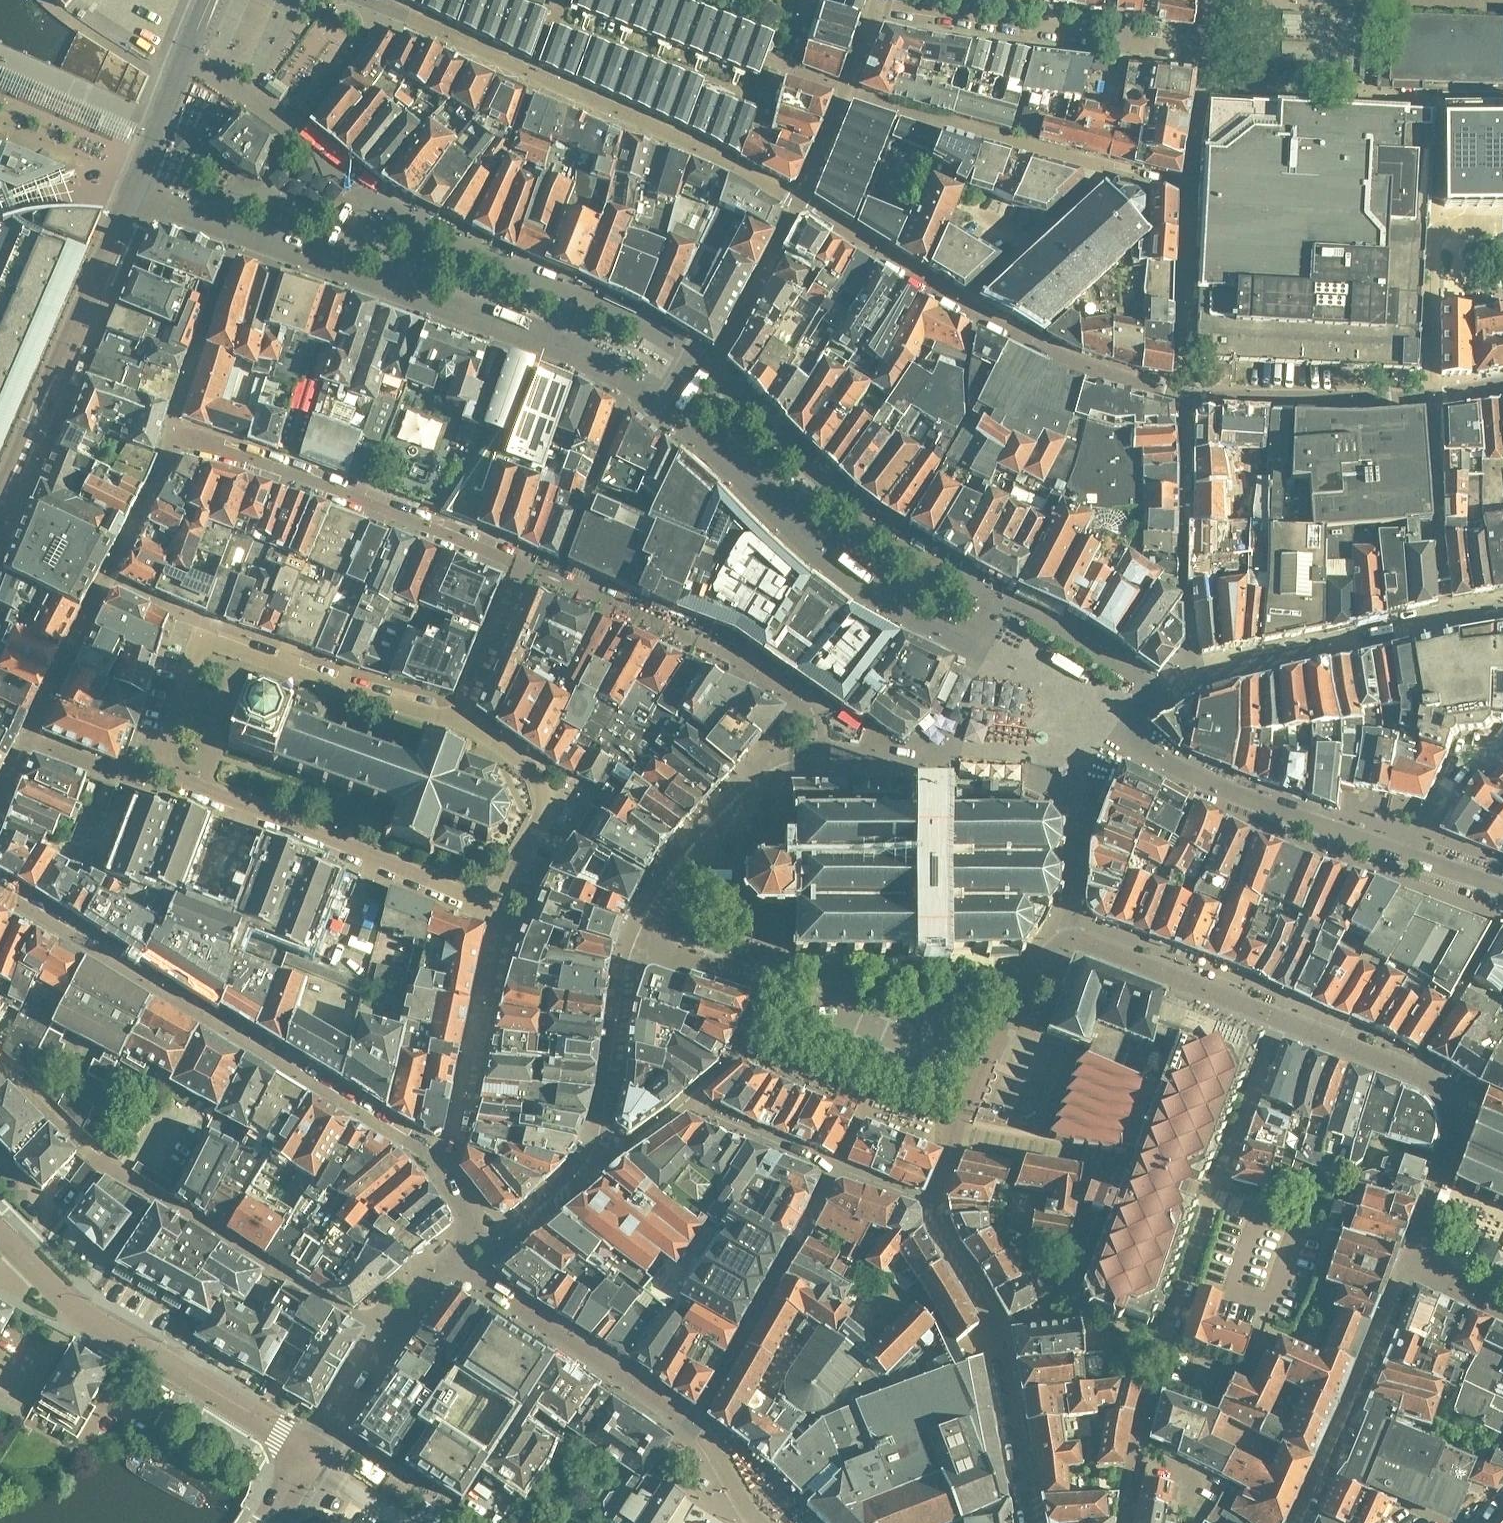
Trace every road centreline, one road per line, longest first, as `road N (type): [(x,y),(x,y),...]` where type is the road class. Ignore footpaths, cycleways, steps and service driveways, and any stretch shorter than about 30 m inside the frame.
road 1 (residential): [(799,203),(977,316),(1081,367),(1132,382),(1208,398),(1307,399),(1429,397),(1502,384)]
road 2 (residential): [(30,737),(164,463),(171,435),(326,485),(521,565)]
road 3 (residential): [(0,504),(211,0)]
road 4 (residential): [(443,1175),(377,1124),(0,892)]
road 5 (residential): [(384,1340),(94,1159),(0,1070)]
road 6 (residential): [(382,4),(678,137),(799,203)]
road 7 (residential): [(956,1132),(1003,1003),(1036,963),(1069,941),(1278,1016)]
road 8 (residential): [(453,721),(204,642),(192,651),(152,773)]
road 9 (residential): [(152,773),(468,894),(496,896)]
road 10 (residential): [(1193,194),(846,92)]
road 11 (residential): [(1278,1016),(1411,1072),(1449,1102),(1449,1139),(1409,1264)]
road 12 (residential): [(307,1455),(81,1314),(27,1263)]
road 13 (residential): [(1032,1522),(997,1327),(943,1239),(933,1202)]
road 14 (residential): [(1124,1522),(1164,1342),(1215,1197)]
road 15 (residential): [(448,1263),(693,1423),(718,1459)]
road 16 (residential): [(1207,49),(878,3)]
road 17 (residential): [(443,1175),(500,936),(496,896)]
road 18 (residential): [(1296,1522),(1409,1264)]
road 19 (residential): [(1215,1197),(1128,1163),(956,1132)]
road 20 (residential): [(496,896),(541,816),(543,794),(531,769),(453,721)]
road 21 (residential): [(1215,1197),(1278,1016)]
road 22 (residential): [(521,565),(453,721)]
road 23 (residential): [(833,1168),(691,1106)]
road 24 (residential): [(307,1455),(384,1340)]
road 25 (residential): [(30,737),(109,769),(152,773)]
road 26 (residential): [(799,203),(846,92)]

